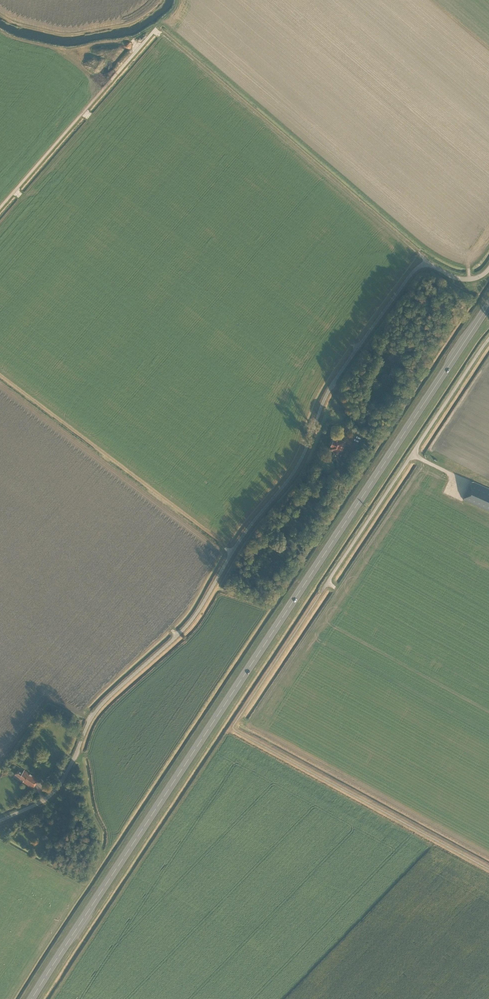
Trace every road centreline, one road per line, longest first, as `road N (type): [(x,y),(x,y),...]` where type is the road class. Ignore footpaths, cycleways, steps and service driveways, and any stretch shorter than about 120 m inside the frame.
road 1 (trunk): [(31,998),(488,304)]
road 2 (unclassified): [(0,820),(52,794),(95,710),(197,612),(239,538),(299,461),(332,382),(413,272),(428,265),(470,278),(488,268)]
road 3 (unclassified): [(321,593),(488,339)]
road 4 (track): [(0,32),(79,48),(139,34),(177,0)]

